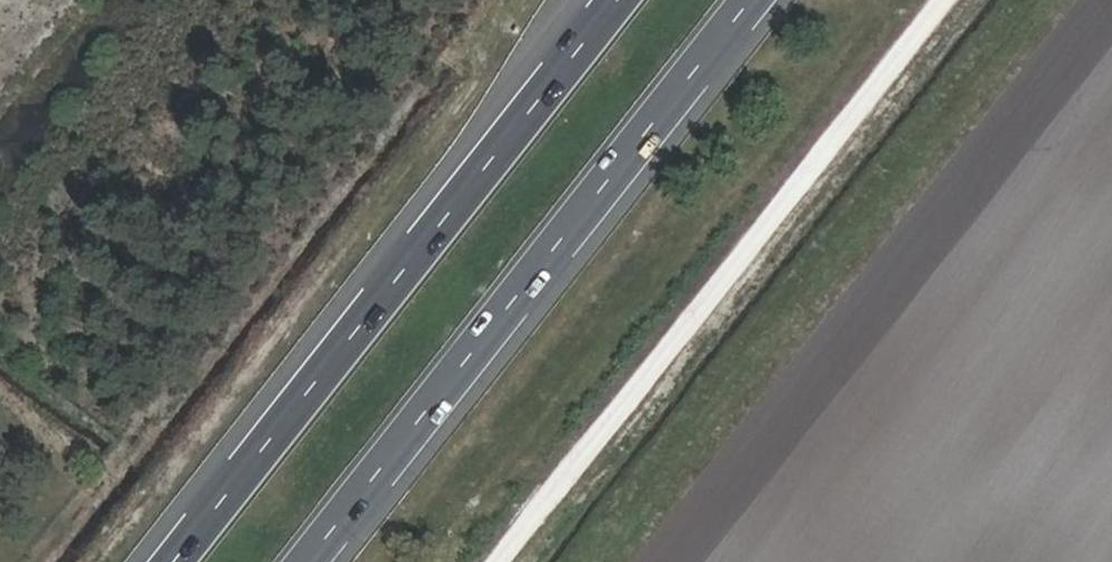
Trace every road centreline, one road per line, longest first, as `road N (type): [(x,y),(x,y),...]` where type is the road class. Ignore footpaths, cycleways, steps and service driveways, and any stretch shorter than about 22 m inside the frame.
road 1 (motorway): [(312,561),(756,0)]
road 2 (track): [(952,0),(509,561)]
road 3 (motorway): [(620,0),(178,561)]

